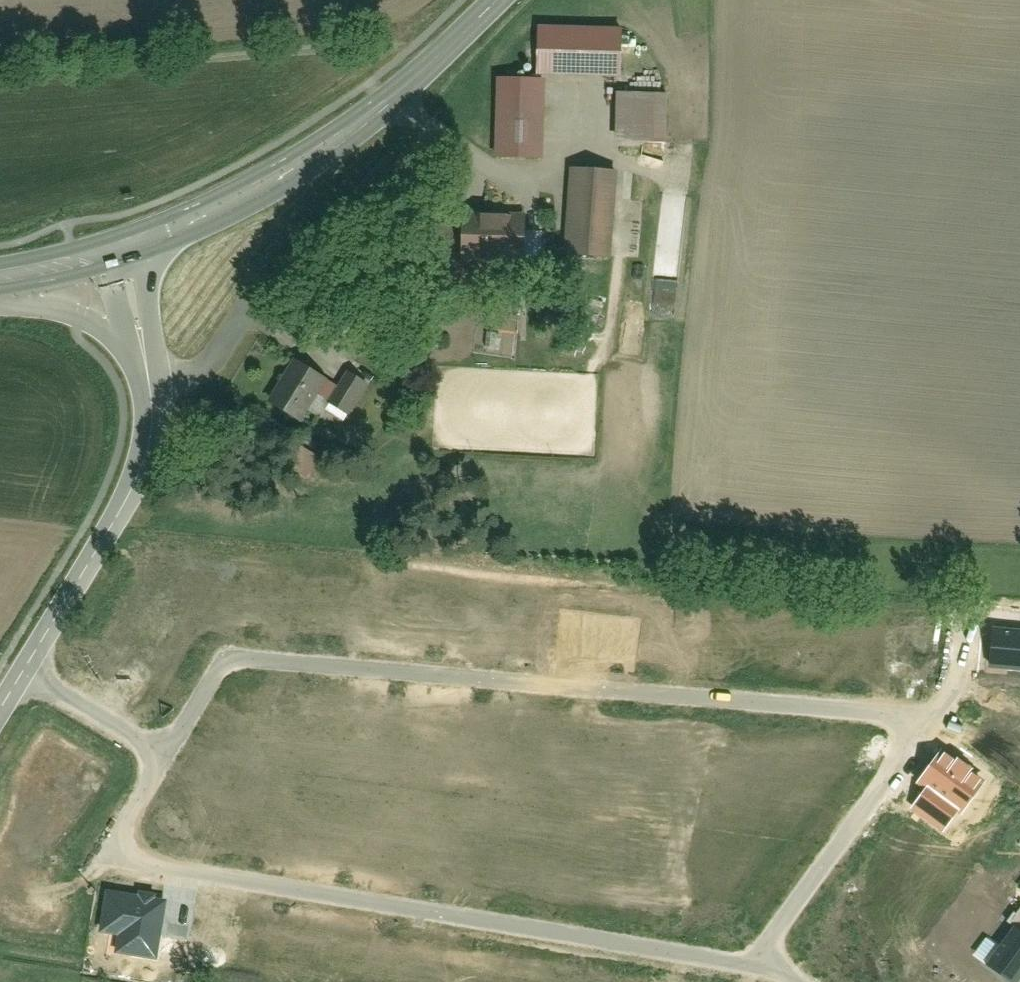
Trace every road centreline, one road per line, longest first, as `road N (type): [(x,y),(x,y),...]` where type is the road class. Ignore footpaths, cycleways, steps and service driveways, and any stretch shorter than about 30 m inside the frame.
road 1 (residential): [(753,967),(928,716),(238,657),(217,667),(165,749)]
road 2 (residential): [(165,749),(116,836),(129,861),(753,967)]
road 3 (secondary): [(101,263),(160,245),(330,153),(495,0)]
road 4 (tertiary): [(25,676),(133,491),(145,451),(139,352),(101,263)]
road 5 (residential): [(25,676),(165,749)]

